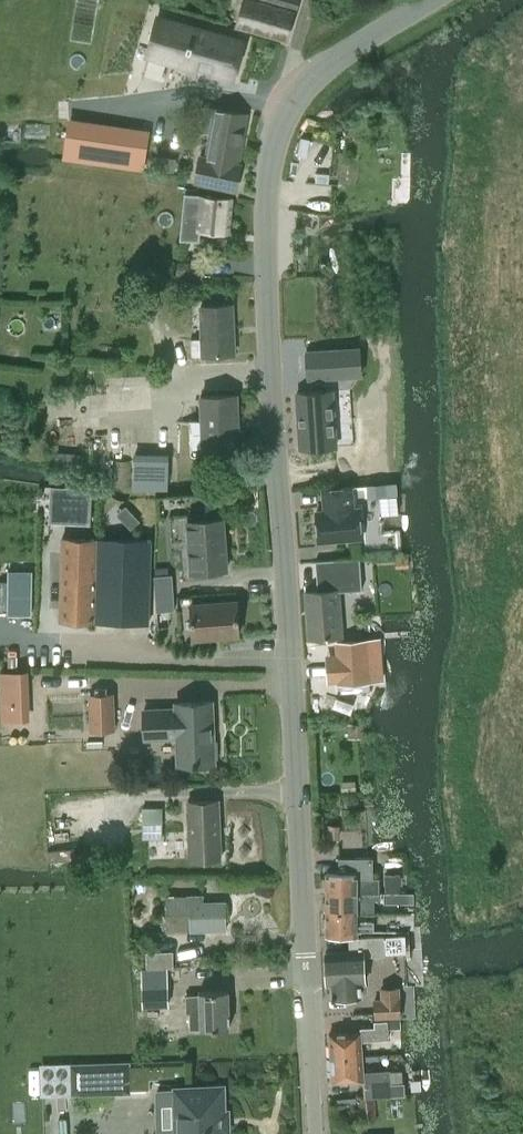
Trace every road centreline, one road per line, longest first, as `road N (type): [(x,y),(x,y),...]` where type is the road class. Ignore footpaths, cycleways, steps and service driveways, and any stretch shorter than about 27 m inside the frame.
road 1 (unclassified): [(317,1133),(269,355),(270,169),(276,133),(307,85),(436,0)]

